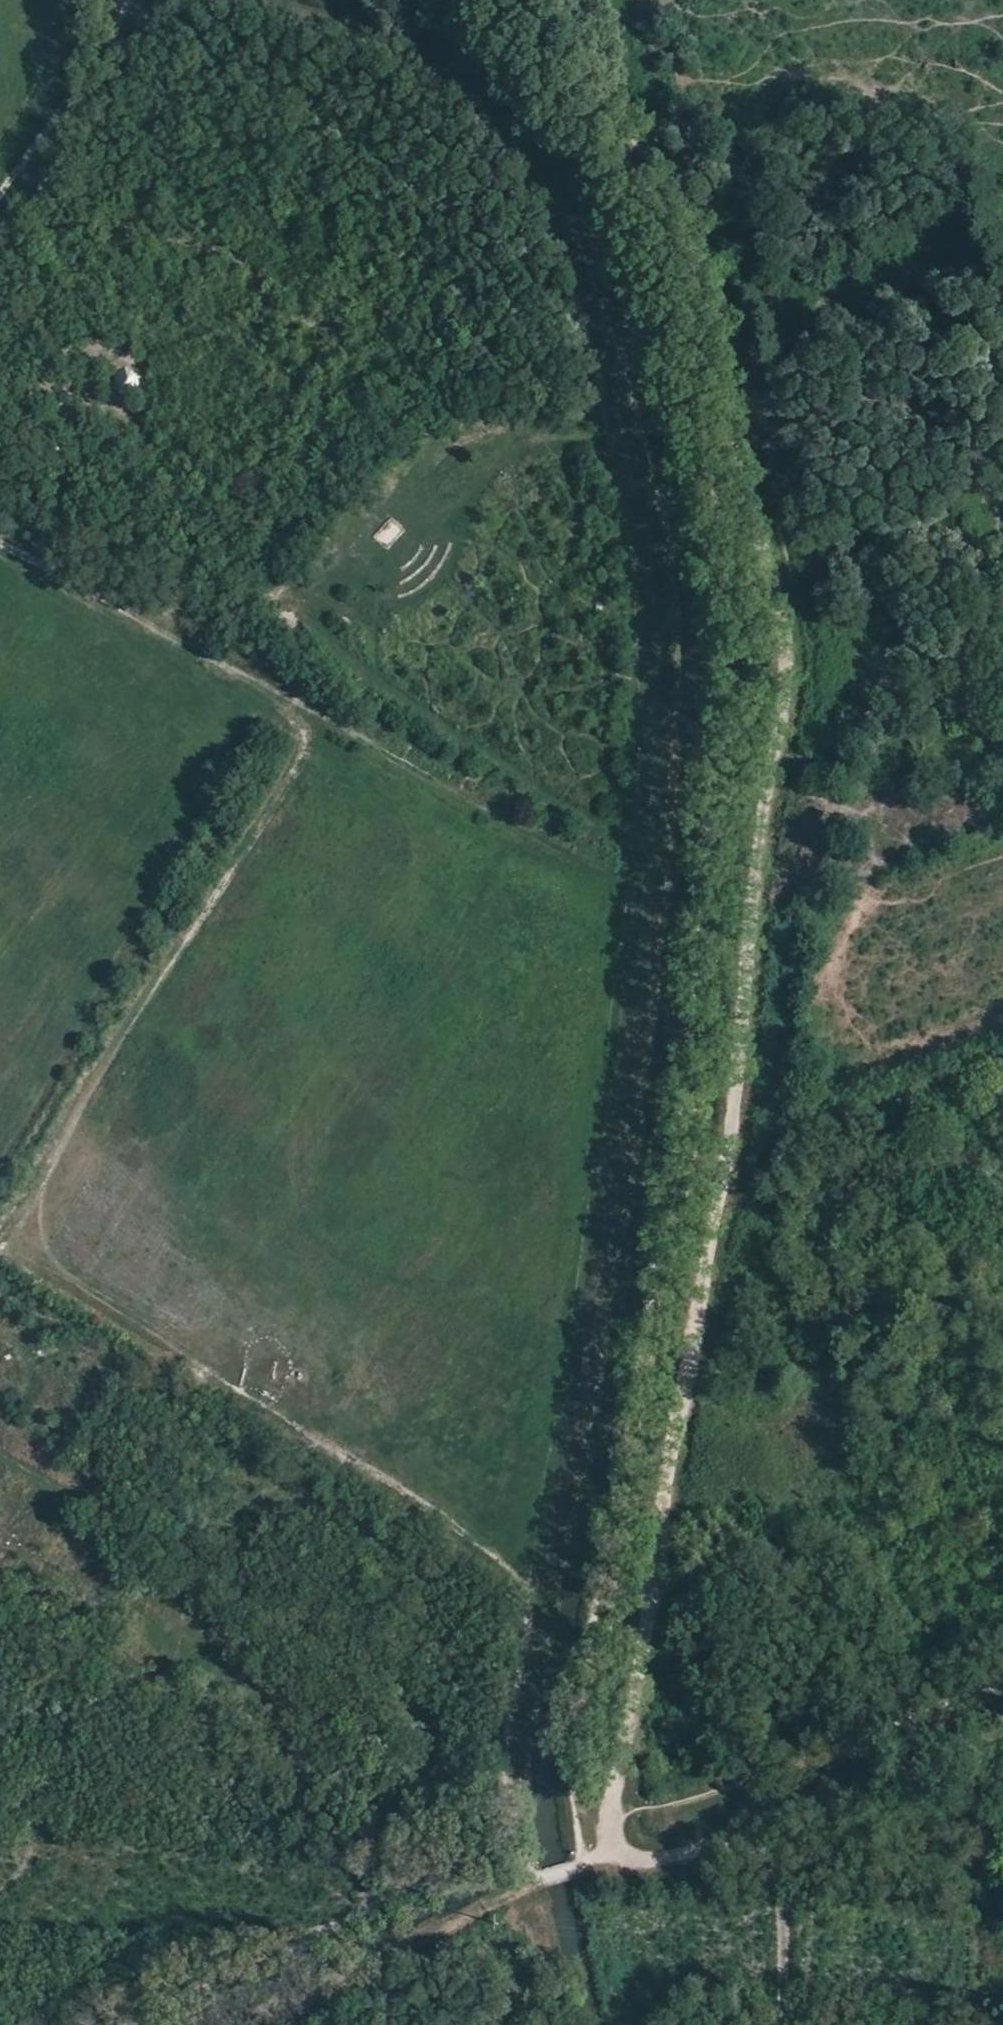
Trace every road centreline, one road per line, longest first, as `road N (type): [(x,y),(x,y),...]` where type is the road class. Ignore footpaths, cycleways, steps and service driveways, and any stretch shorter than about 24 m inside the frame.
road 1 (track): [(536,0),(672,240),(790,635),(729,1144),(610,1825),(613,1856)]
road 2 (track): [(613,1856),(539,1875),(273,2024)]
road 3 (track): [(752,1834),(1002,1742)]
road 4 (track): [(752,1834),(777,1882),(787,1934),(782,2024)]
road 5 (track): [(0,195),(106,40)]
road 6 (track): [(613,1856),(646,1864),(752,1834)]

